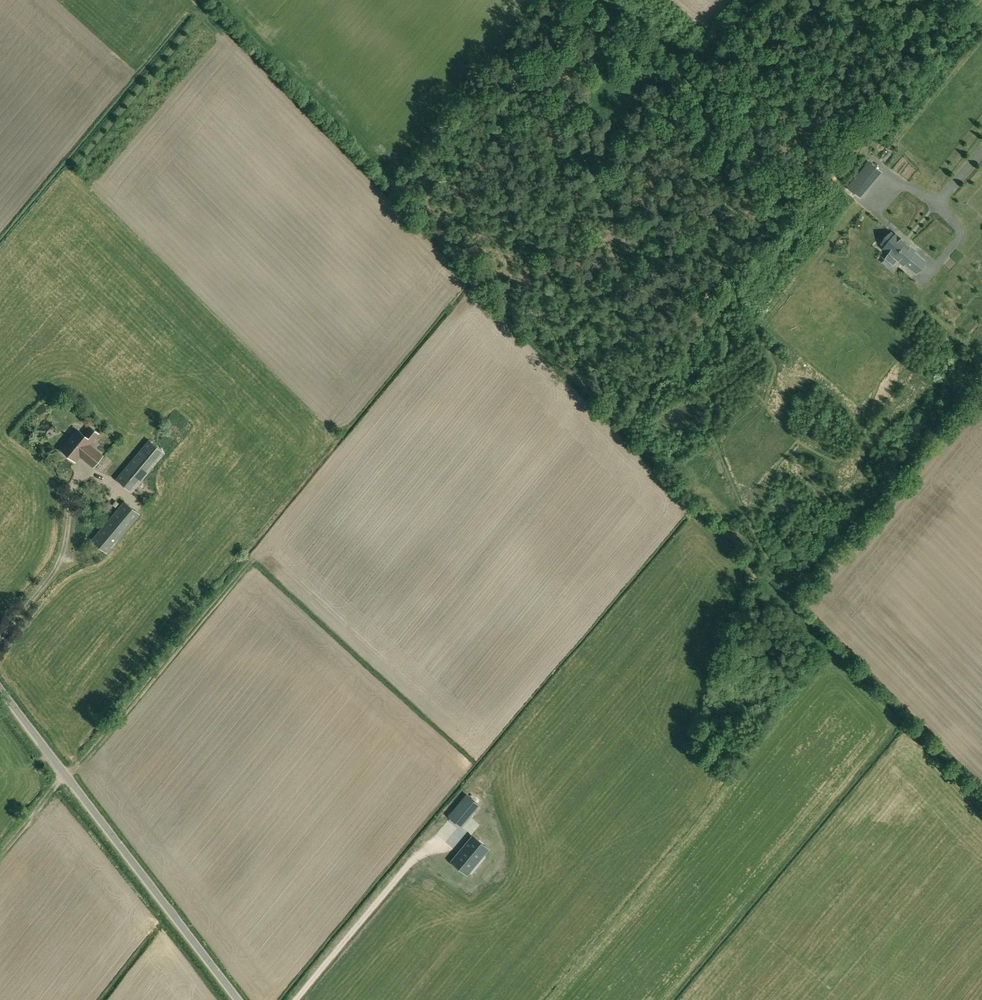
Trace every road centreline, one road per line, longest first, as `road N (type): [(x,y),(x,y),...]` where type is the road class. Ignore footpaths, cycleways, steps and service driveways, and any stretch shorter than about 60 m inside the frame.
road 1 (unclassified): [(240,999),(0,690)]
road 2 (track): [(972,0),(838,160)]
road 3 (track): [(591,0),(681,55),(700,55),(763,0)]

